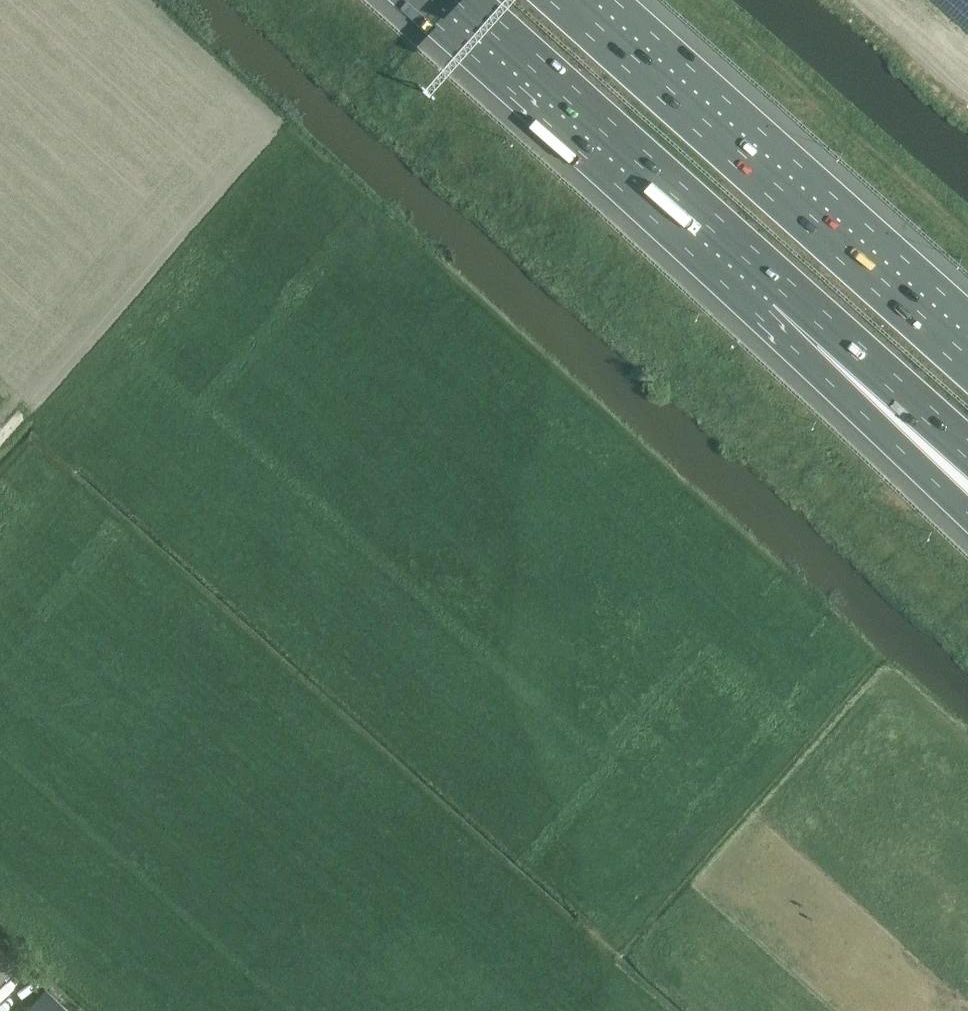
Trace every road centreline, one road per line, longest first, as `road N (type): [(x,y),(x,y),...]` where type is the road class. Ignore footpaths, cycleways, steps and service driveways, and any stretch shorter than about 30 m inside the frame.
road 1 (motorway): [(967,351),(575,0)]
road 2 (motorway): [(450,0),(780,295)]
road 3 (motorway): [(780,295),(967,503)]
road 4 (motorway): [(780,295),(967,461)]

